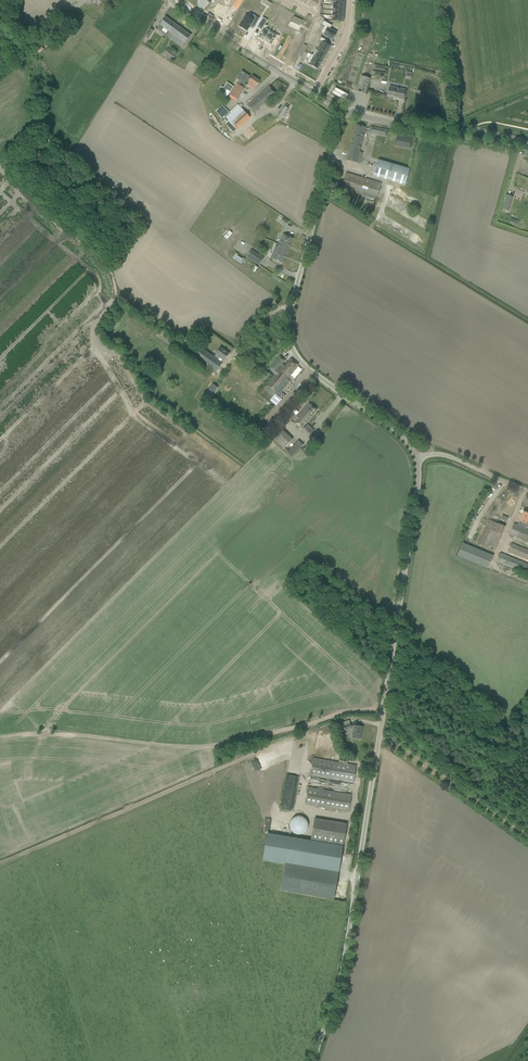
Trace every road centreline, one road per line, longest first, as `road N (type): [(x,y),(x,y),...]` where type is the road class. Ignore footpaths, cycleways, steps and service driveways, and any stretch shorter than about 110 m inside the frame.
road 1 (unclassified): [(312,1060),(344,964),(417,459)]
road 2 (unclassified): [(417,459),(404,439),(305,366),(289,339),(345,111)]
road 3 (track): [(0,738),(67,733),(193,747),(241,744),(341,713),(383,711)]
road 4 (tertiary): [(527,154),(345,111)]
road 5 (tertiary): [(315,95),(174,0)]
road 6 (track): [(386,687),(503,745),(527,726)]

